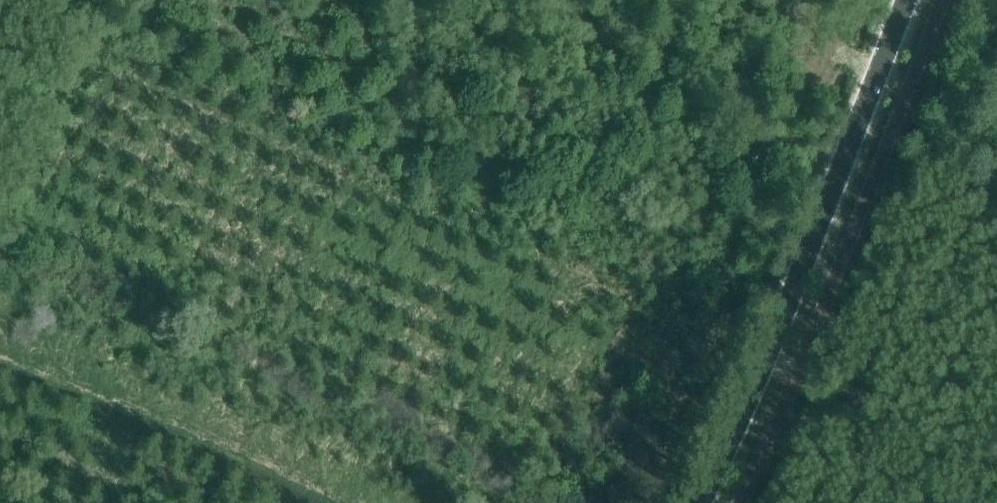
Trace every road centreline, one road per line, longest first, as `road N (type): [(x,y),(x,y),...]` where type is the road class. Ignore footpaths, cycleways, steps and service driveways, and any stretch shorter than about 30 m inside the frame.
road 1 (tertiary): [(701,502),(767,358),(906,0)]

